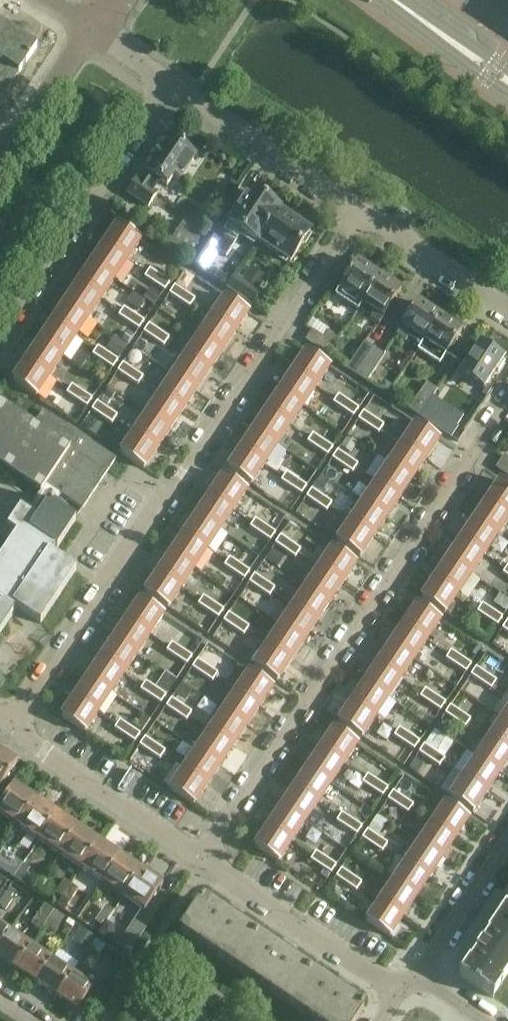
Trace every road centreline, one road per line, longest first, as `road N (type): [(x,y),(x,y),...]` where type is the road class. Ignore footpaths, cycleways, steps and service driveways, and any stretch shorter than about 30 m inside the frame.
road 1 (residential): [(16,724),(363,215)]
road 2 (residential): [(202,859),(507,400)]
road 3 (residential): [(0,332),(167,81)]
road 4 (residential): [(406,990),(202,859)]
road 5 (residential): [(363,215),(167,81)]
road 6 (residential): [(202,859),(62,766),(16,724)]
road 7 (residential): [(507,312),(363,215)]
road 8 (residential): [(416,975),(507,841)]
road 9 (residential): [(0,161),(94,30)]
road 10 (tertiary): [(507,81),(392,0)]

